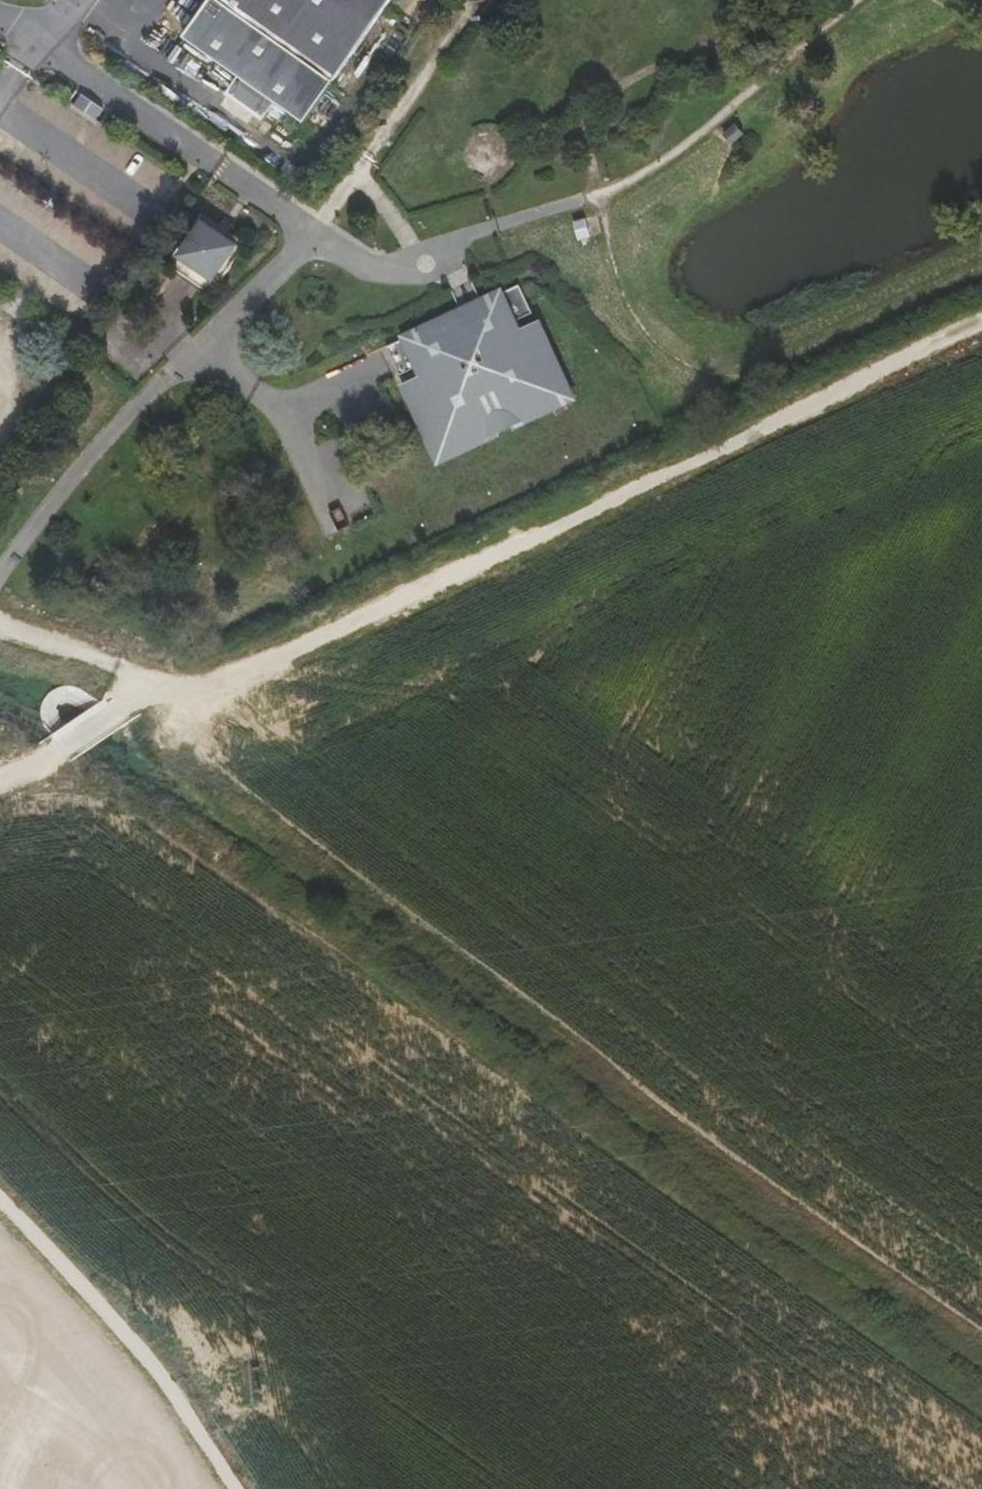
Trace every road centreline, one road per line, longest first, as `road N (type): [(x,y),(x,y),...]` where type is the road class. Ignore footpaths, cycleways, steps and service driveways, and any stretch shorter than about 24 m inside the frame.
road 1 (track): [(148,719),(981,1325)]
road 2 (track): [(981,322),(125,731)]
road 3 (unclassified): [(0,578),(113,430),(314,229)]
road 4 (track): [(125,731),(0,651)]
road 5 (track): [(125,731),(0,775)]

